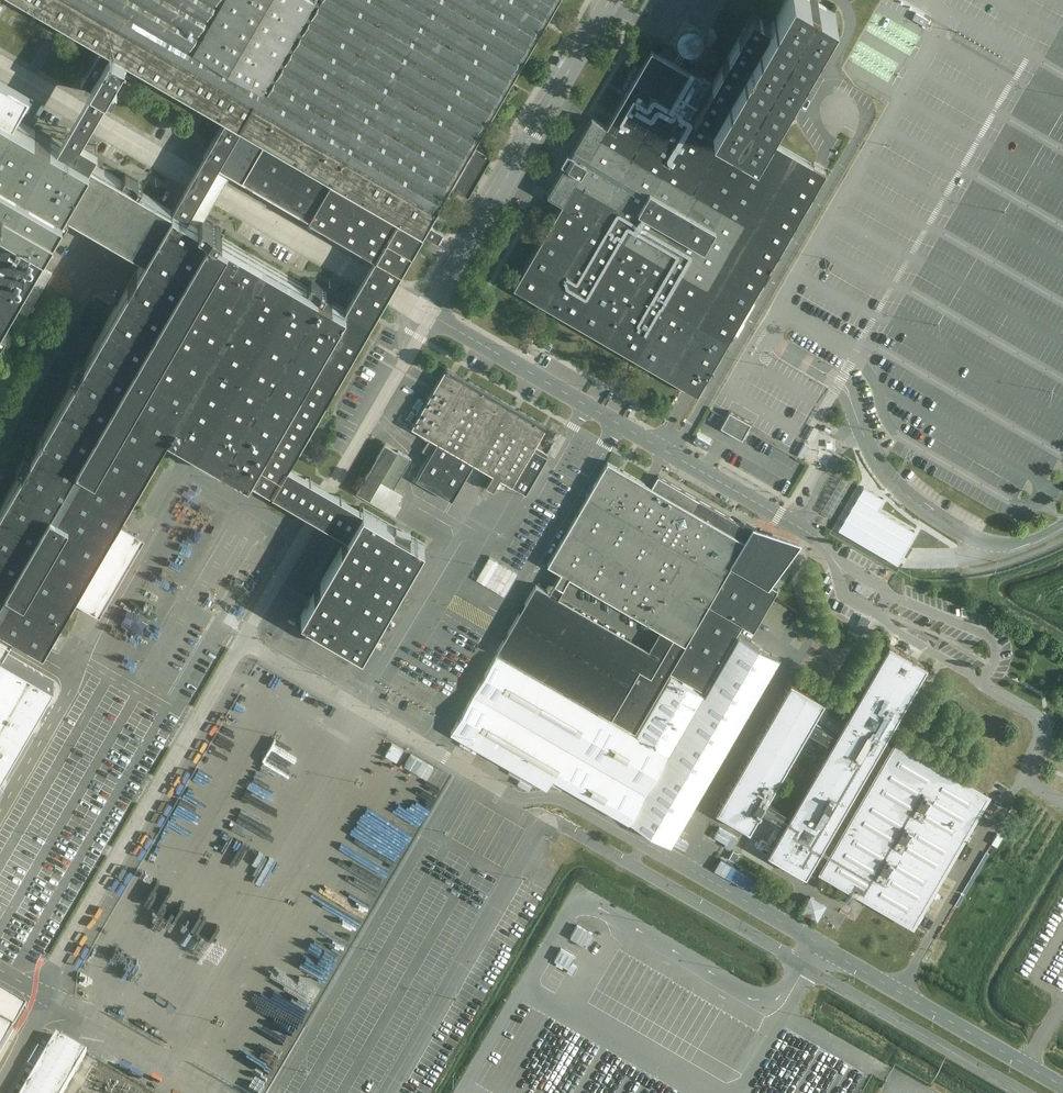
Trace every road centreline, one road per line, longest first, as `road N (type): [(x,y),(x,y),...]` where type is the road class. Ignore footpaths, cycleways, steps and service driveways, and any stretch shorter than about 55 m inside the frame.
road 1 (unclassified): [(243,641),(502,793),(573,805),(818,946)]
road 2 (unclassified): [(388,1092),(550,824),(806,967)]
road 3 (unclassified): [(673,456),(860,135),(831,91),(831,71),(851,26),(840,0)]
road 4 (unclassified): [(0,66),(428,313)]
road 5 (unclassified): [(243,641),(38,993)]
road 6 (unclassified): [(428,313),(243,641)]
road 7 (unclassified): [(611,0),(428,313)]
road 8 (unclassified): [(428,313),(673,456)]
road 9 (unclassified): [(818,946),(1062,1088)]
road 10 (unclassified): [(806,967),(1023,1092)]
road 11 (unclassified): [(673,456),(807,532)]

